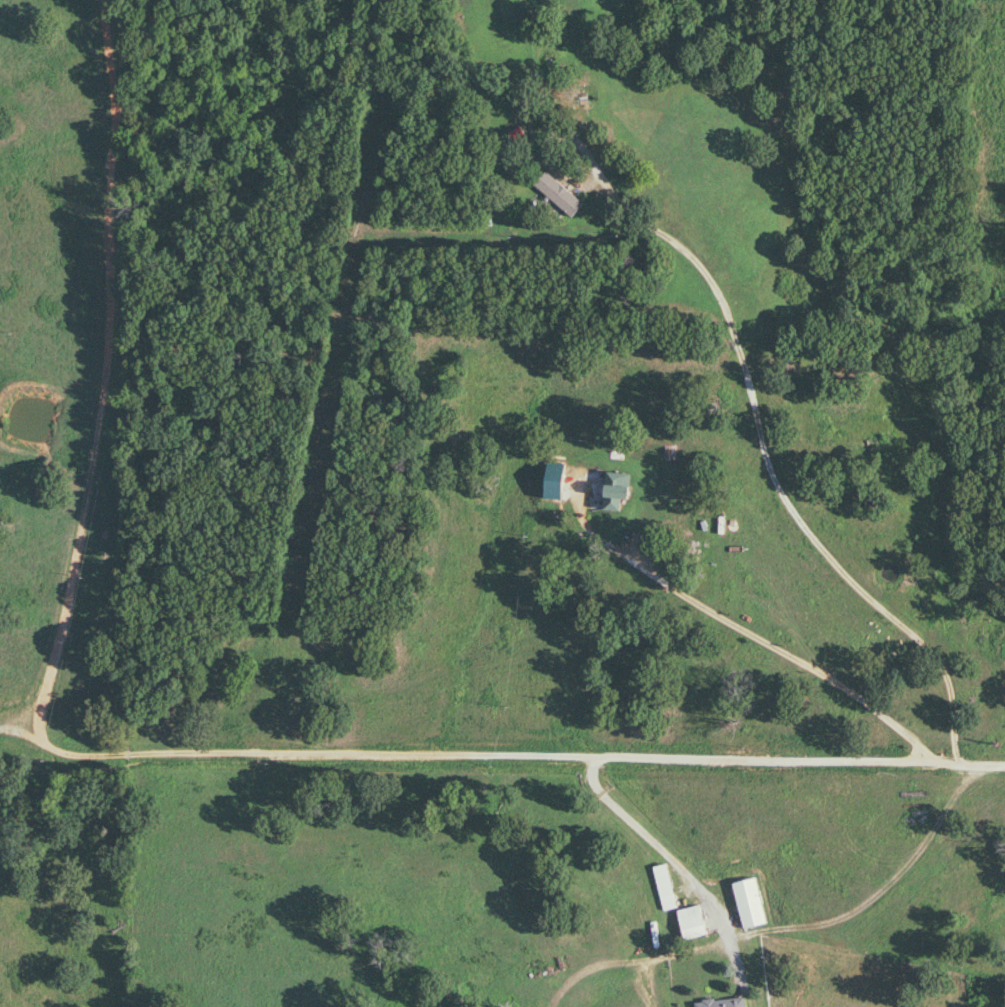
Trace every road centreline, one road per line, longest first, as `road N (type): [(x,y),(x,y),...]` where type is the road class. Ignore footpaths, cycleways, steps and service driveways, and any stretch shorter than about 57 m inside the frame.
road 1 (residential): [(1004,764),(315,751),(71,757)]

